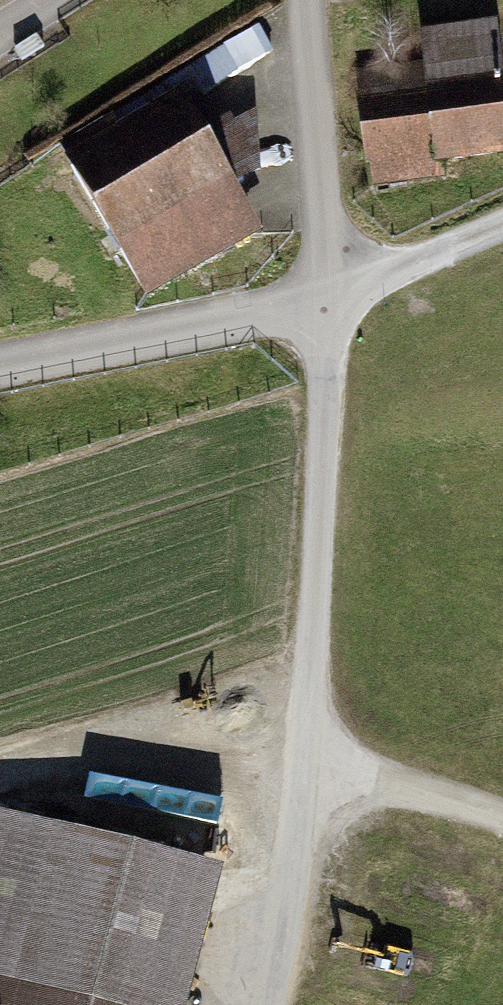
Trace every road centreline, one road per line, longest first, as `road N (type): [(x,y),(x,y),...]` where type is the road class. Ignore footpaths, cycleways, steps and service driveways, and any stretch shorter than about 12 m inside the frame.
road 1 (track): [(329,301),(313,759),(502,818)]
road 2 (residential): [(0,367),(329,301)]
road 3 (track): [(0,753),(92,715),(313,679)]
road 4 (residential): [(329,301),(304,0)]
road 5 (track): [(273,1004),(313,759)]
road 6 (residential): [(329,301),(502,225)]

